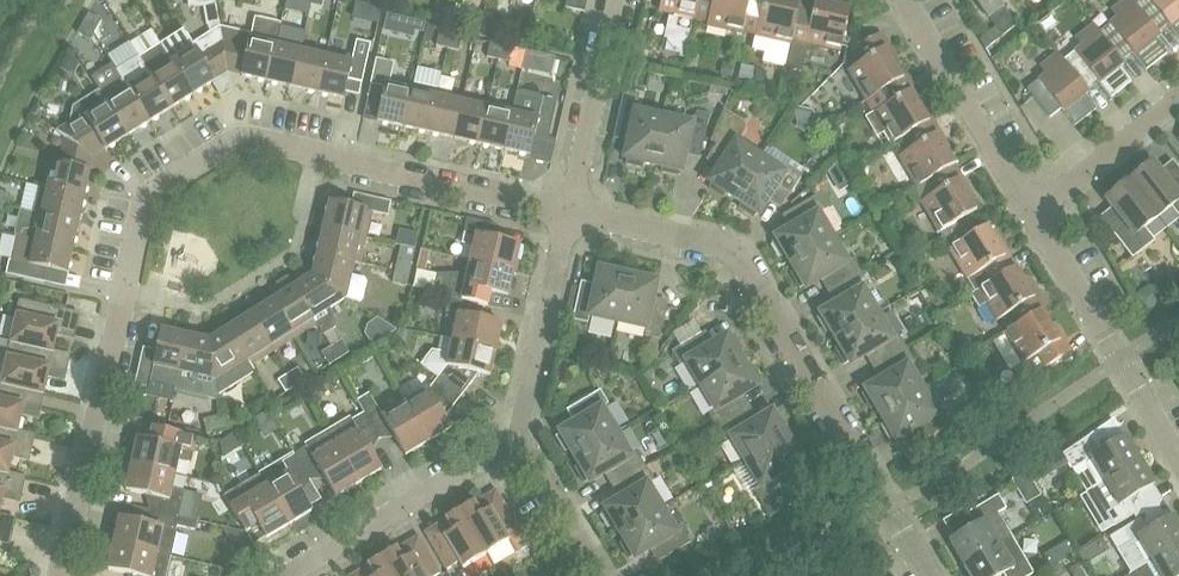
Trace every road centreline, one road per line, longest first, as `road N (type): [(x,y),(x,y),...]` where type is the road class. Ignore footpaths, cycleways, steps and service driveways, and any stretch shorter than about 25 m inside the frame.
road 1 (residential): [(61,575),(137,237),(183,177),(243,147),(278,146),(565,219)]
road 2 (residential): [(924,575),(734,261),(713,246),(565,219)]
road 3 (residential): [(1178,461),(1032,215)]
road 4 (residential): [(519,446),(283,575)]
road 5 (residential): [(1032,215),(905,0)]
road 6 (residential): [(519,446),(520,391),(565,219)]
road 7 (residential): [(565,219),(614,0)]
road 8 (residential): [(1178,101),(1032,215)]
road 9 (residential): [(595,575),(519,446)]

